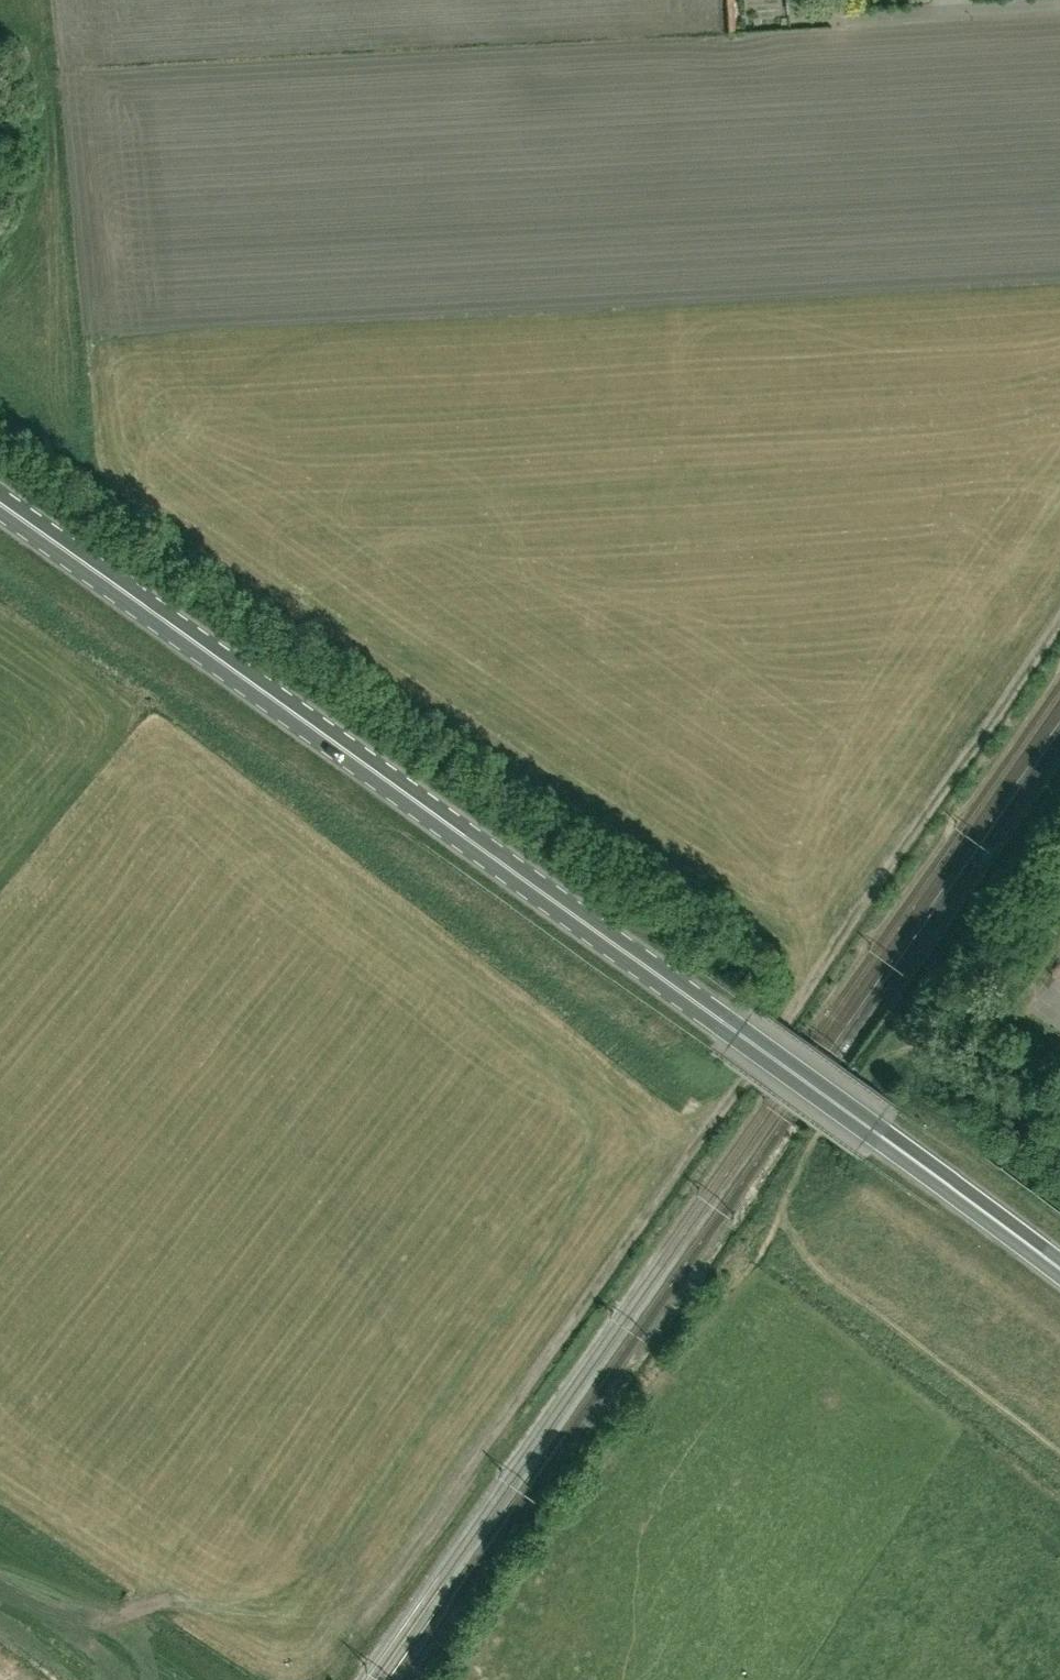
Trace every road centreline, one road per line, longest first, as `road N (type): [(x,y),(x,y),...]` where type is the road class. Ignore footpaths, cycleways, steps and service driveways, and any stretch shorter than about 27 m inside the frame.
road 1 (primary): [(1059,1268),(0,502)]
road 2 (track): [(1059,622),(704,1135)]

